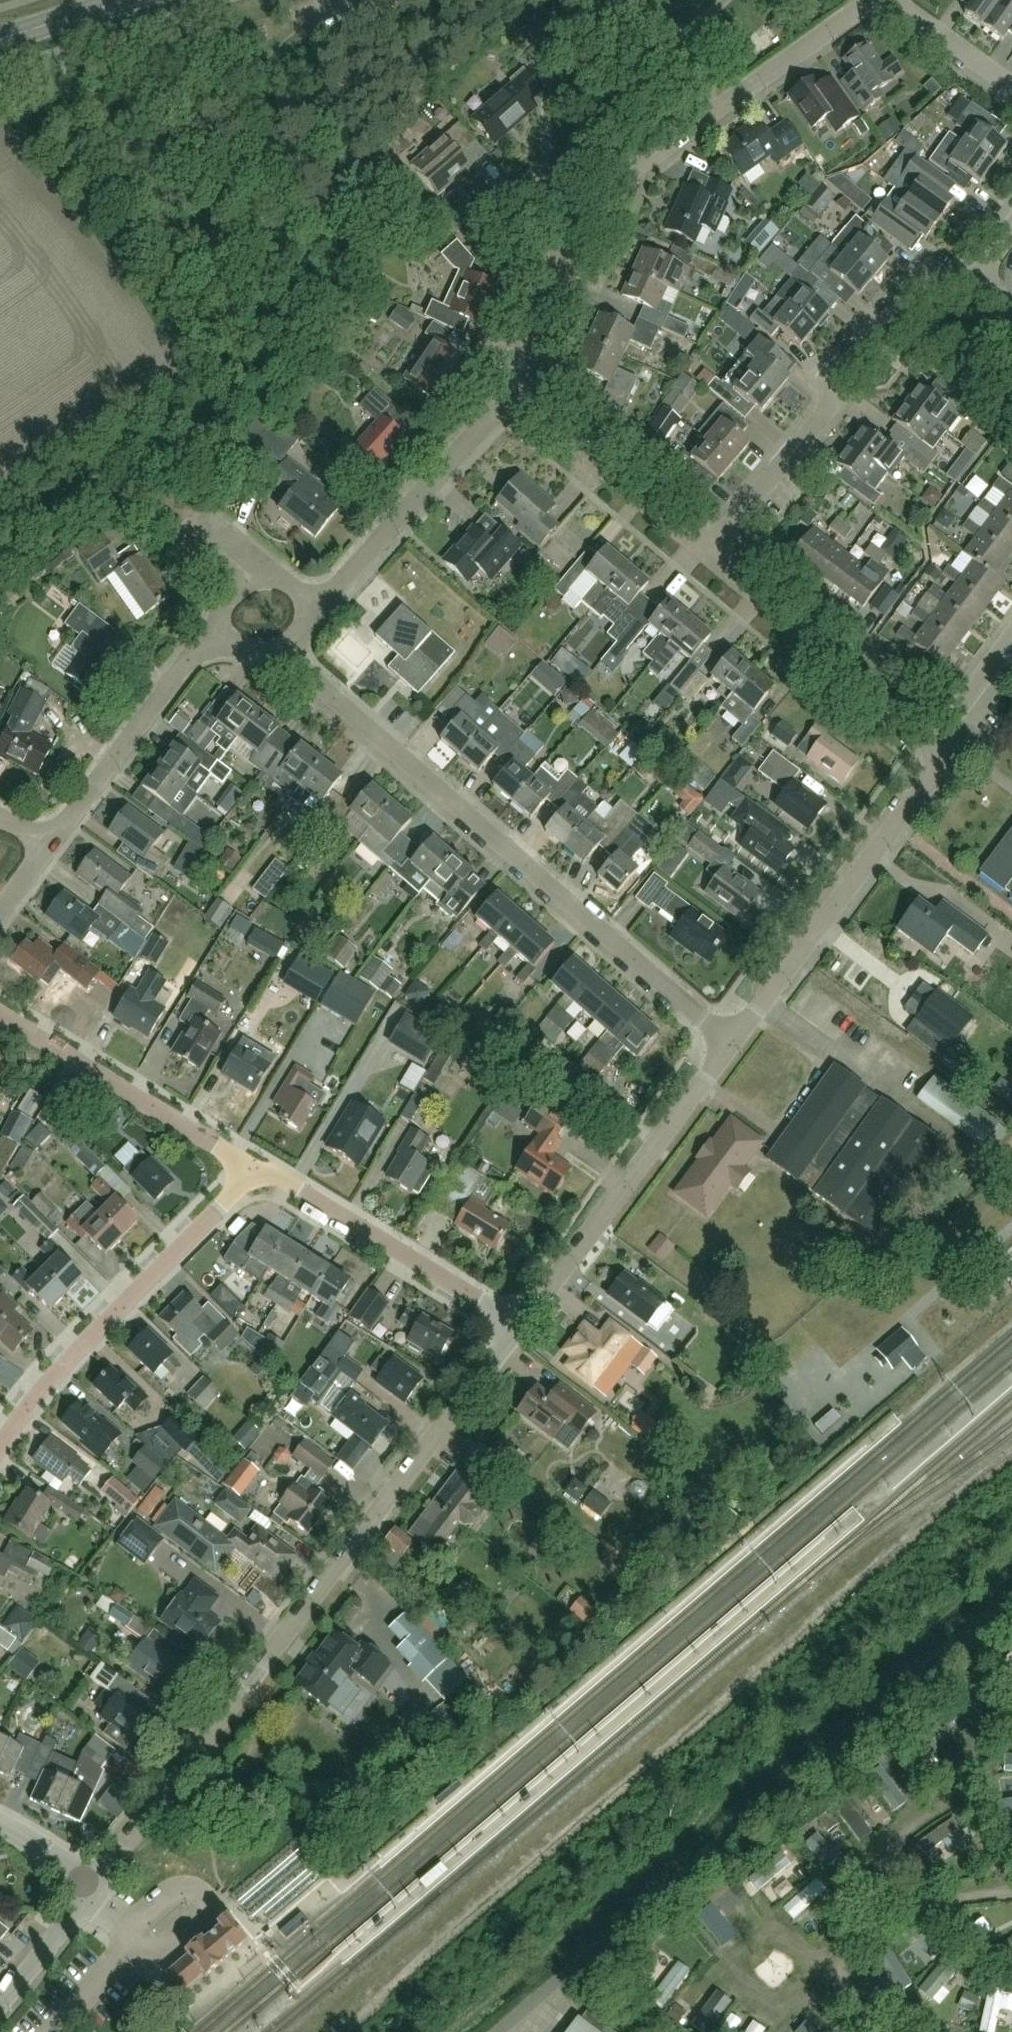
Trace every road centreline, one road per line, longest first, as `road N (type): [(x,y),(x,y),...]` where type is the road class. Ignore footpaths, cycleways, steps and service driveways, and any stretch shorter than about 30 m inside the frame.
road 1 (residential): [(90,1893),(518,1327)]
road 2 (unclassified): [(487,2031),(1011,1586)]
road 3 (residential): [(730,1051),(289,654)]
road 4 (residential): [(703,551),(827,411),(831,378),(909,292),(977,284)]
road 5 (residential): [(560,247),(592,233),(876,0)]
road 6 (residential): [(0,1437),(98,1322),(252,1173)]
road 7 (residential): [(730,1051),(935,757)]
road 8 (residential): [(518,1327),(730,1051)]
road 9 (residential): [(935,757),(703,551)]
road 10 (residential): [(518,1327),(252,1173)]
road 11 (residential): [(252,1173),(0,1019)]
road 12 (residential): [(324,609),(505,395)]
road 13 (residential): [(51,846),(210,637)]
road 14 (residential): [(703,551),(505,395)]
road 15 (residential): [(505,395),(560,247)]
road 16 (residential): [(1011,87),(880,0)]
road 17 (residential): [(0,2008),(90,1893)]
road 18 (secondary): [(0,40),(131,0)]
road 19 (residential): [(935,757),(1011,644)]

